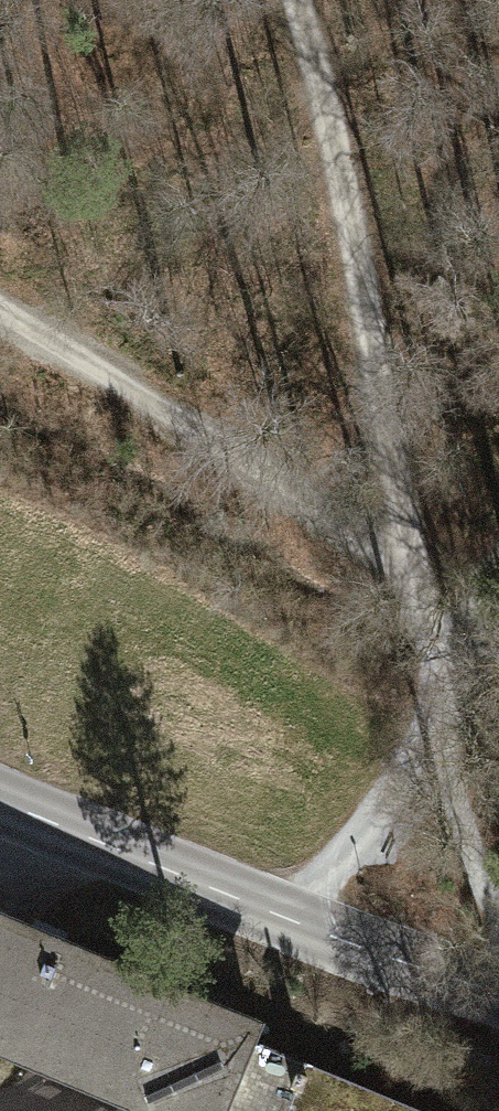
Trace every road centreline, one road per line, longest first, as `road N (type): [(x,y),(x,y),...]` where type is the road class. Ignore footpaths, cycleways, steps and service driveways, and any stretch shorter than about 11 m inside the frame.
road 1 (track): [(416,587),(319,68),(297,0)]
road 2 (tertiary): [(498,994),(296,929),(0,813)]
road 3 (track): [(0,309),(416,587)]
road 4 (track): [(296,929),(425,697)]

